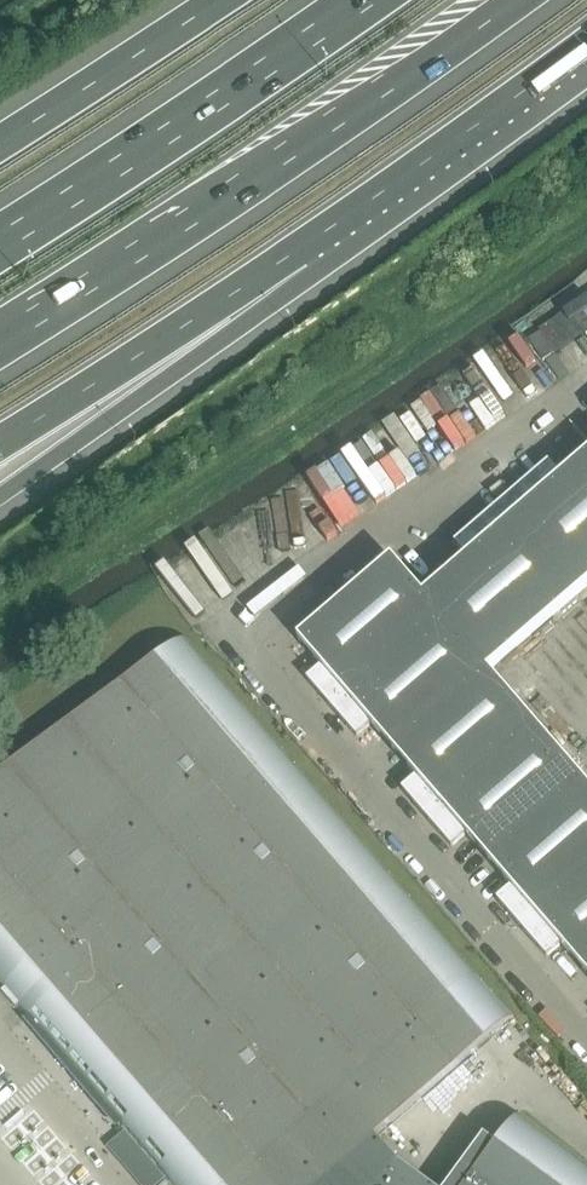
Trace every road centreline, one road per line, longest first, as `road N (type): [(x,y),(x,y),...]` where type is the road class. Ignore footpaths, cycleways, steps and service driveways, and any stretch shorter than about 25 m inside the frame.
road 1 (motorway): [(0,338),(514,0)]
road 2 (motorway): [(368,0),(0,244)]
road 3 (motorway): [(0,497),(299,253)]
road 4 (motorway): [(299,253),(586,46)]
road 5 (motorway): [(0,442),(299,253)]
road 6 (motorway): [(221,0),(0,145)]

